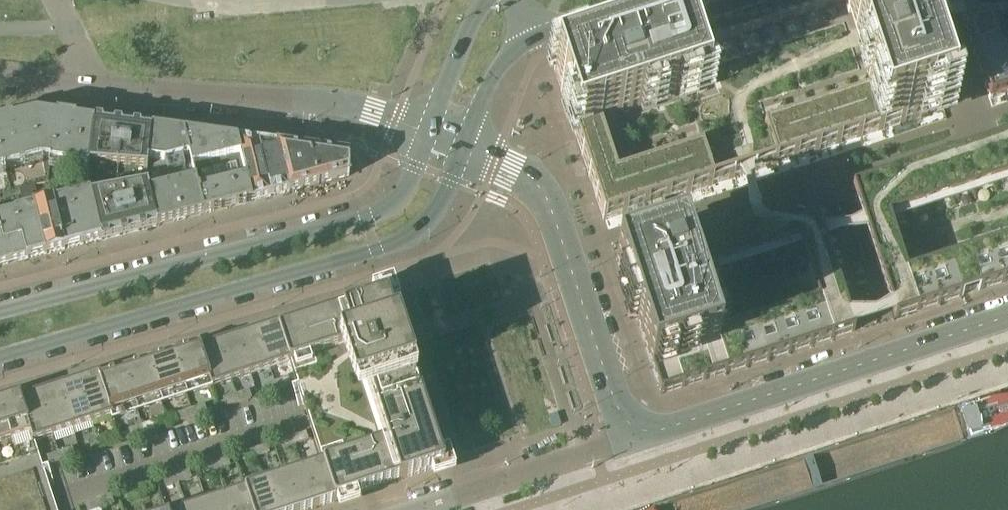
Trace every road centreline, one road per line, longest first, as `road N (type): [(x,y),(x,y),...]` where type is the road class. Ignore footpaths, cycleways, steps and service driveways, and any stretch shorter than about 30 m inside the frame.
road 1 (tertiary): [(0,357),(398,243),(432,214),(462,148)]
road 2 (tertiary): [(426,133),(393,200),(368,215),(0,310)]
road 3 (residential): [(426,133),(340,106),(0,73)]
road 4 (residential): [(628,441),(1007,317)]
road 5 (residential): [(462,148),(524,171),(548,198),(628,441)]
road 6 (residential): [(597,451),(418,509)]
road 7 (tertiary): [(484,0),(426,133)]
road 8 (tertiary): [(529,39),(654,0)]
road 9 (tertiary): [(462,148),(500,65),(529,39)]

